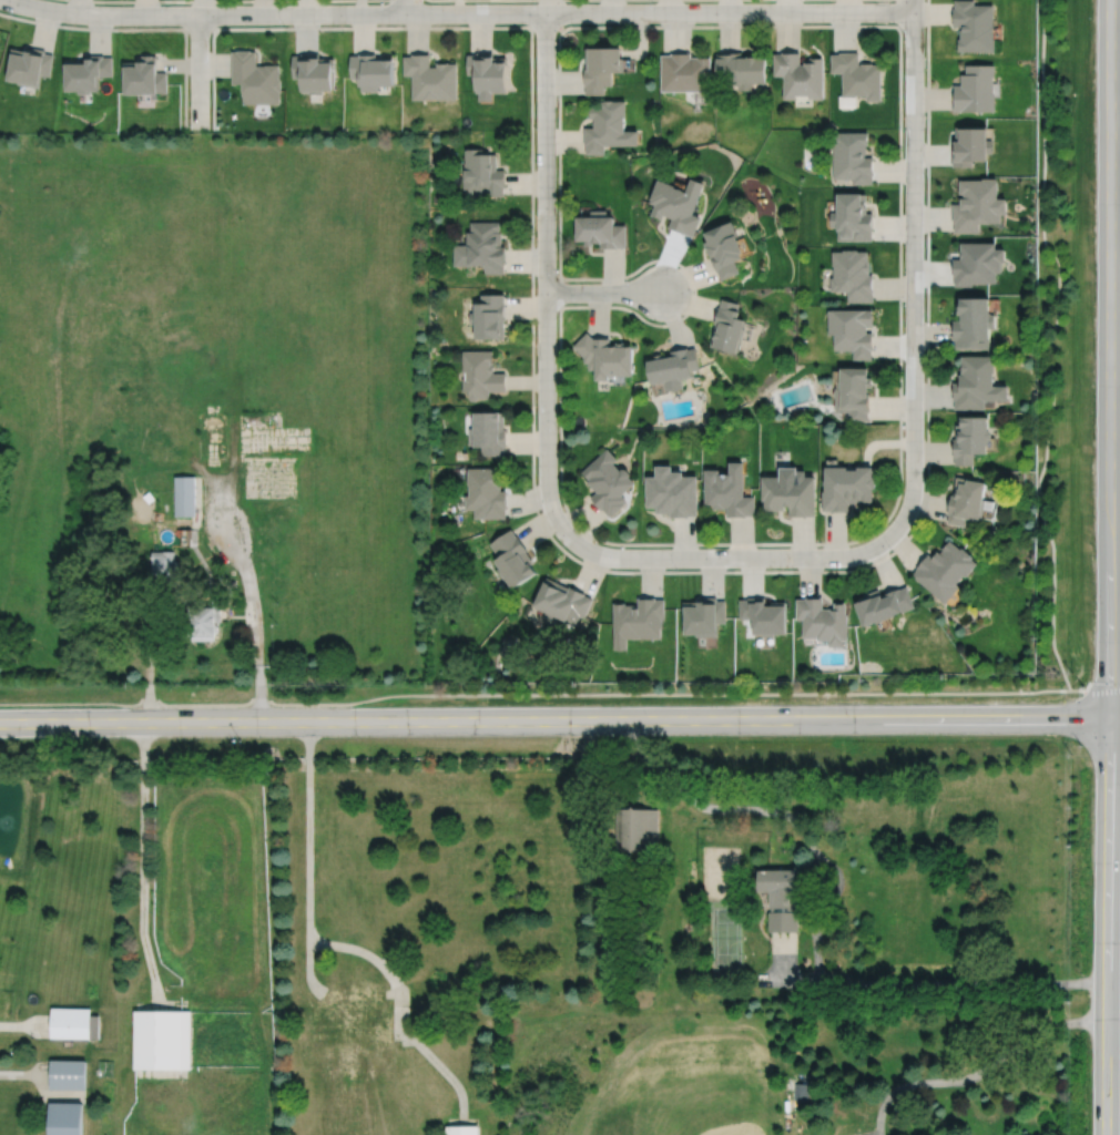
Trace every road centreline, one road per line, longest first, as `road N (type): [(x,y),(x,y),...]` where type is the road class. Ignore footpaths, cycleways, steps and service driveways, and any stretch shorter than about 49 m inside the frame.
road 1 (tertiary): [(0,721),(1108,718)]
road 2 (residential): [(914,11),(104,14),(8,0)]
road 3 (secondary): [(1110,0),(1108,718)]
road 4 (residential): [(907,511),(914,487),(914,0)]
road 5 (residential): [(544,12),(550,505)]
road 6 (secondary): [(1108,718),(1107,1134)]
road 7 (residential): [(550,505),(574,541),(621,556),(851,555),(887,539),(907,511)]

